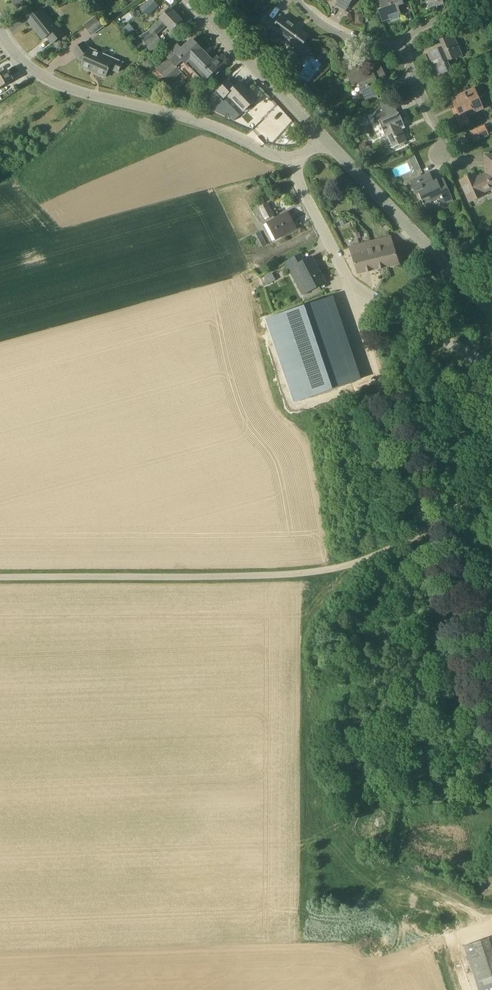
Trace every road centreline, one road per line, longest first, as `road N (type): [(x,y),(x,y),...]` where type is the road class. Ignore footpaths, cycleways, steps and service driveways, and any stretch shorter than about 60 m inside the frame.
road 1 (unclassified): [(0,577),(310,572),(361,560),(430,526)]
road 2 (residential): [(296,156),(275,157),(190,118),(55,83),(24,62),(0,31)]
road 3 (unclassified): [(430,526),(351,284)]
road 4 (tertiary): [(491,311),(323,138)]
road 5 (unclassified): [(491,708),(430,526)]
road 6 (tertiary): [(323,138),(193,0)]
road 7 (track): [(304,793),(491,799)]
road 8 (unclassified): [(491,370),(365,293)]
road 9 (residential): [(351,284),(299,182),(296,156)]

